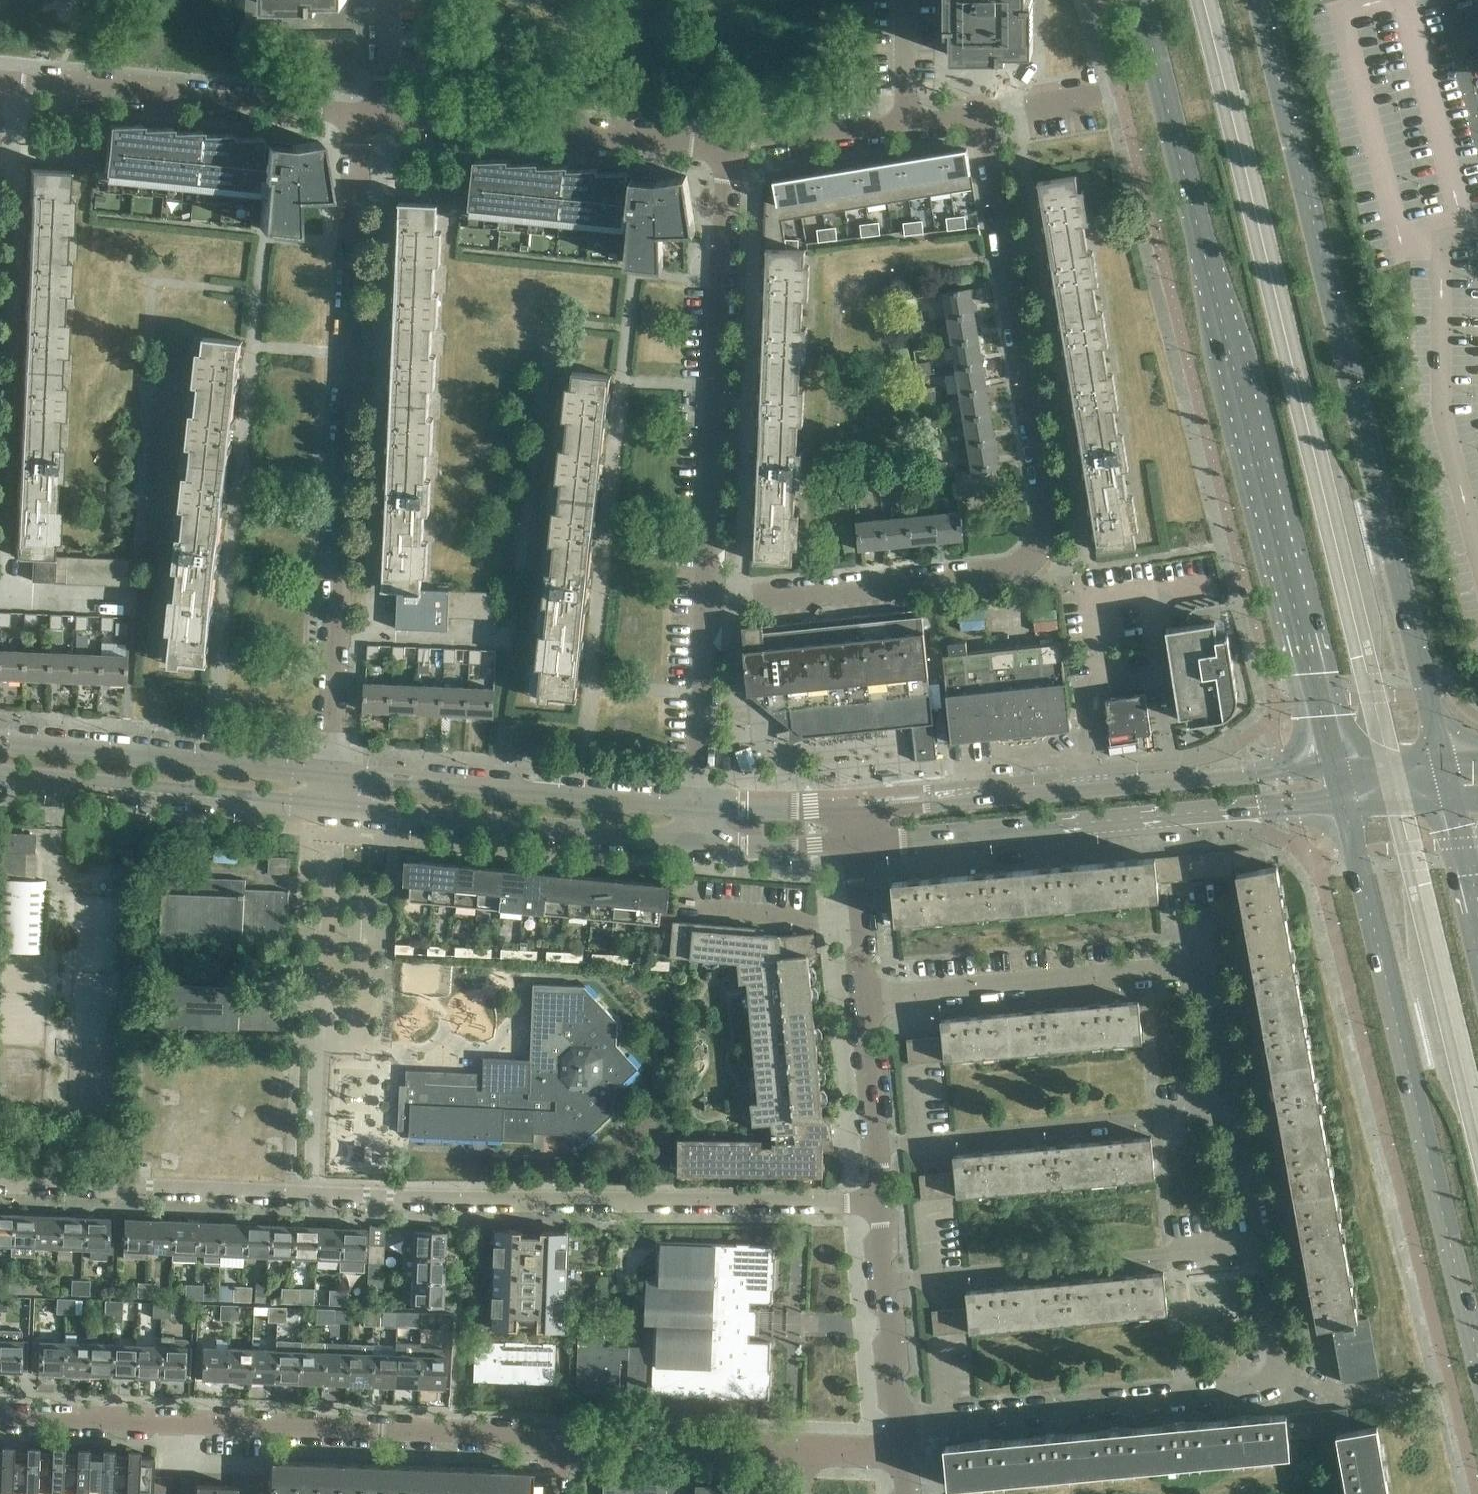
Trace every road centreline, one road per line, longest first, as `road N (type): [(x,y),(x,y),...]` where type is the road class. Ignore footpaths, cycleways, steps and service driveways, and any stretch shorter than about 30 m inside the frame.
road 1 (residential): [(883,1207),(0,1187)]
road 2 (residential): [(703,600),(1009,576),(1034,561),(1041,537),(1040,417),(997,119)]
road 3 (secondary): [(1139,0),(1336,750)]
road 4 (secondary): [(1436,735),(1260,0)]
road 5 (residential): [(326,776),(359,116)]
road 6 (residential): [(555,1440),(0,1417)]
road 7 (secondary): [(1349,821),(1477,1352)]
road 8 (residential): [(902,1424),(1271,1383),(1279,1358),(1257,1247)]
road 9 (unclassified): [(853,845),(1338,807)]
road 10 (unclassified): [(1332,762),(850,814)]
road 11 (residential): [(1238,1108),(1219,1002),(1188,972),(867,1011)]
road 12 (residential): [(703,600),(729,146)]
road 13 (unclassified): [(323,809),(694,844)]
road 14 (unclassified): [(695,814),(326,776)]
road 15 (residential): [(889,1274),(1257,1247)]
road 16 (residential): [(878,1140),(1238,1108)]
road 17 (residential): [(359,116),(0,83)]
road 18 (residential): [(729,146),(388,109)]
road 19 (unclassified): [(326,776),(0,745)]
road 20 (unclassified): [(0,776),(323,809)]
road 21 (residential): [(801,1446),(555,1440)]
road 22 (residential): [(696,789),(703,600)]
road 23 (residential): [(907,128),(729,146)]
road 24 (residential): [(859,911),(691,903)]
road 25 (unclassified): [(694,844),(853,845)]
road 26 (unclassified): [(850,814),(695,814)]
road 27 (unclassified): [(902,1424),(889,1274)]
road 28 (residential): [(1257,1247),(1238,1108)]
road 29 (unclassified): [(878,1140),(867,1011)]
road 30 (residential): [(907,128),(907,0)]

